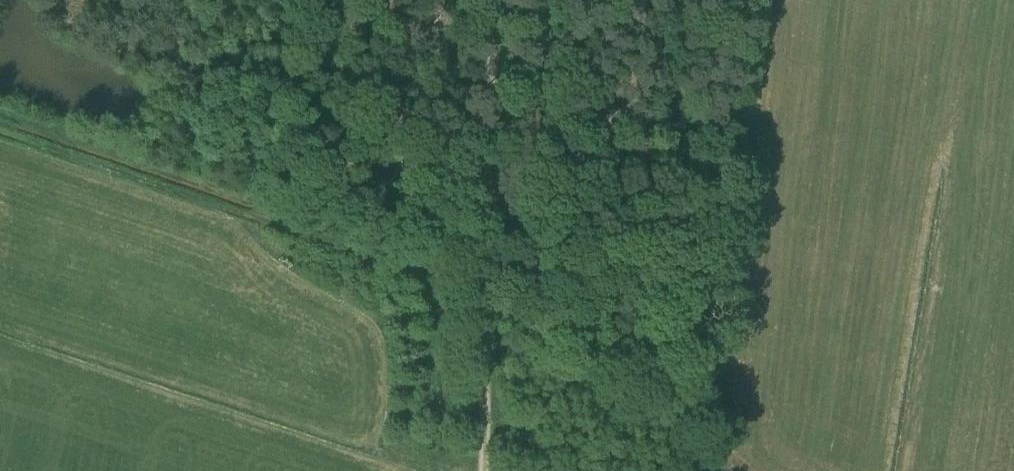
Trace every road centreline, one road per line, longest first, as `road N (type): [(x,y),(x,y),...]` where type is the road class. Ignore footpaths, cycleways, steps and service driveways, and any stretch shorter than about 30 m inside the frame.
road 1 (track): [(480,470),(494,0)]

